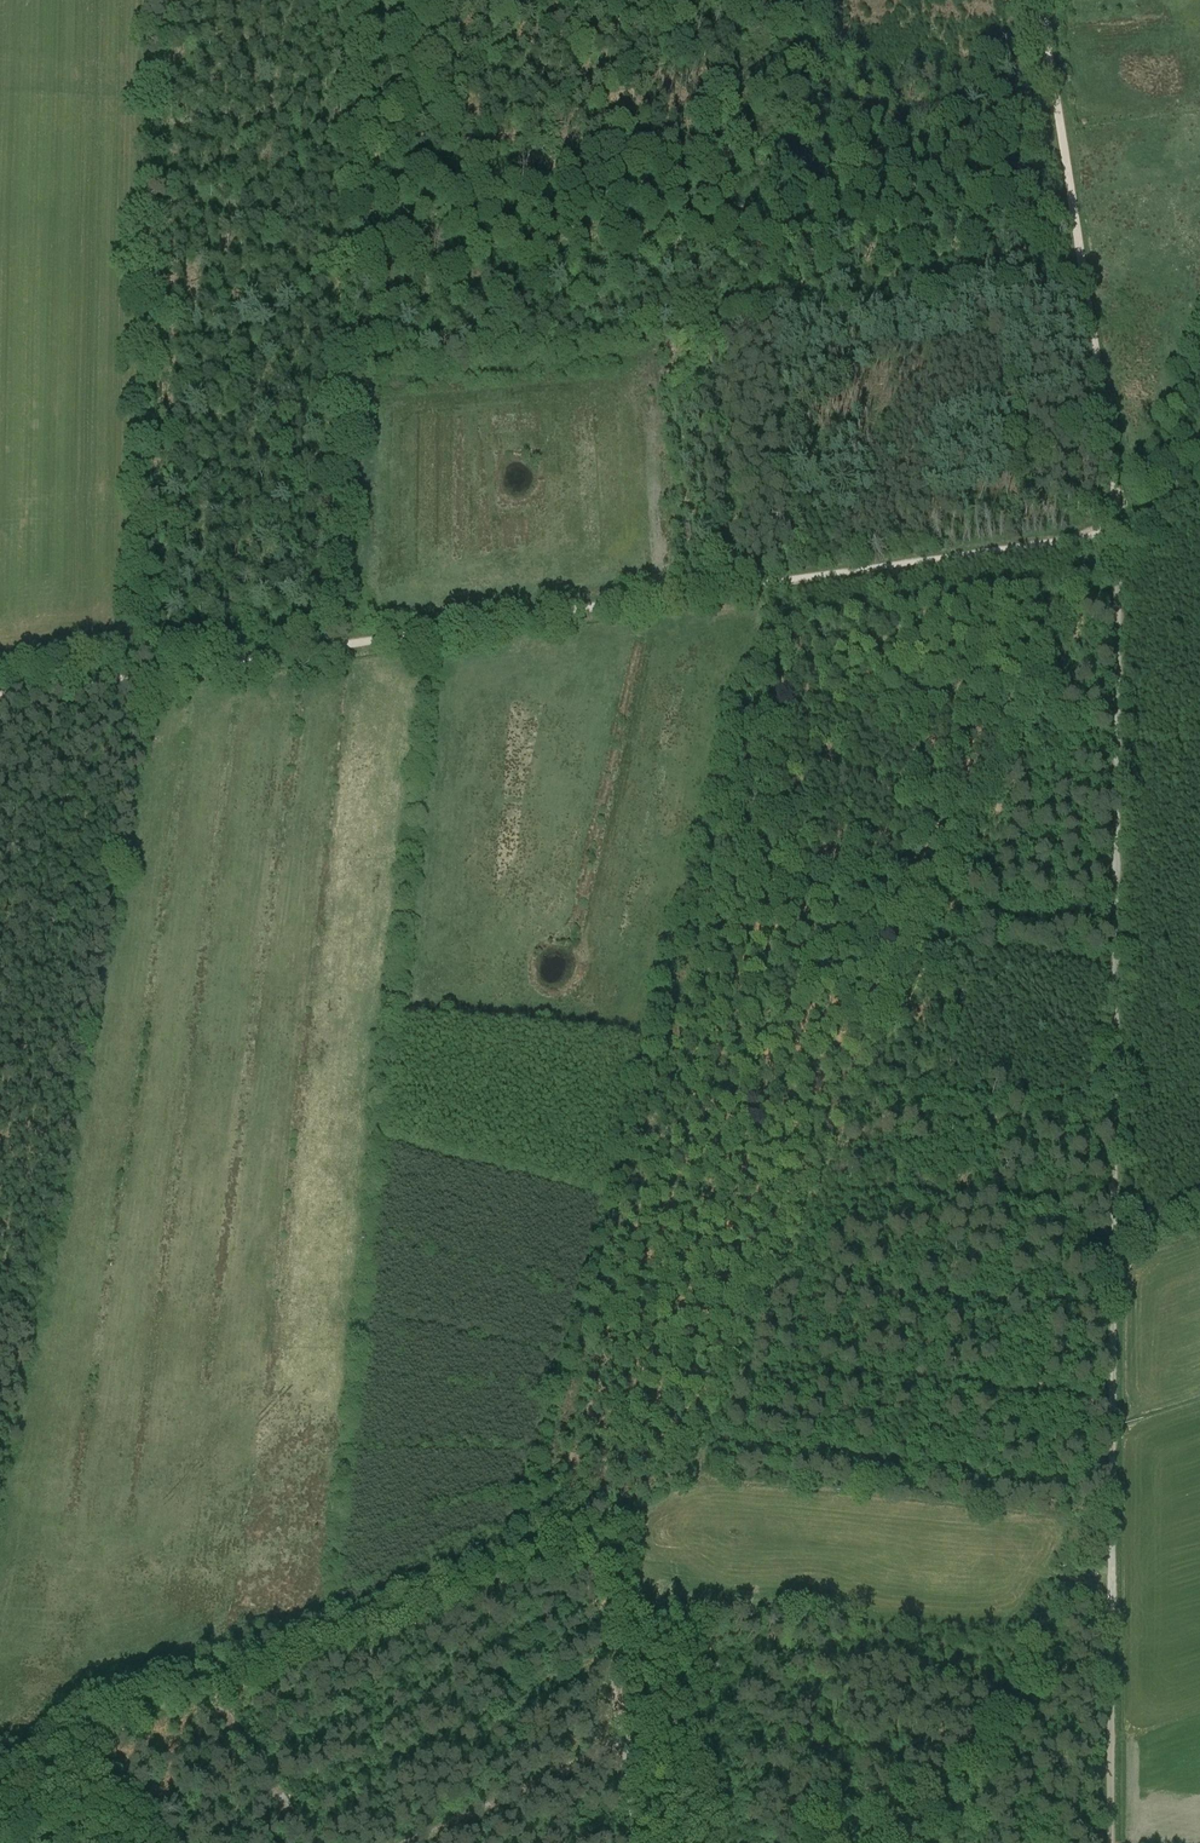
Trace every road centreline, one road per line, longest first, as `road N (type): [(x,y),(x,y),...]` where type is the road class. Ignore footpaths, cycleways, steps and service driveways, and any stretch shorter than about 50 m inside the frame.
road 1 (track): [(1115,552),(1111,1842)]
road 2 (track): [(0,700),(1110,530)]
road 3 (track): [(1110,530),(1117,493),(1099,365),(1035,0)]

